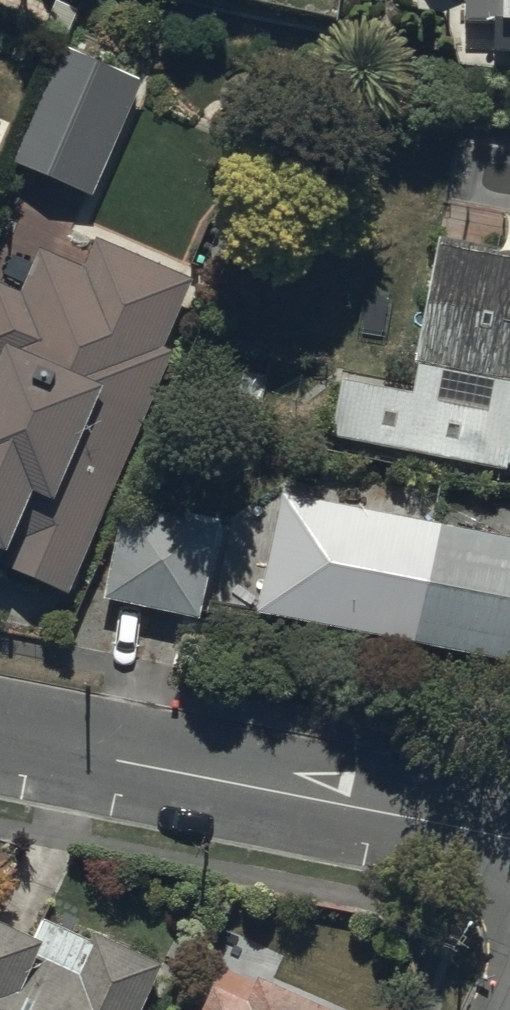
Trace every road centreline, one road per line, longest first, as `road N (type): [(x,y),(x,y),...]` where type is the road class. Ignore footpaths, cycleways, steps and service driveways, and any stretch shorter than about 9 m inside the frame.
road 1 (residential): [(0,736),(509,839)]

